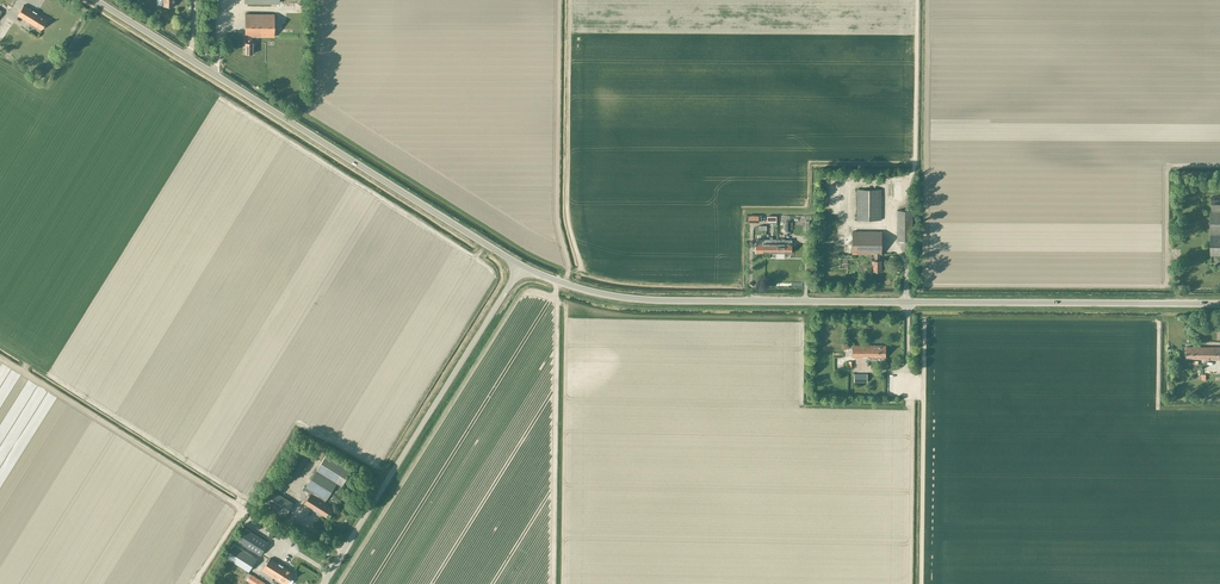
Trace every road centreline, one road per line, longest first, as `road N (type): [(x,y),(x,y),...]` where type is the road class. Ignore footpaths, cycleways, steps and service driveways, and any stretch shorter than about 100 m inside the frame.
road 1 (unclassified): [(1219,303),(648,300),(584,289),(522,266)]
road 2 (unclassified): [(522,266),(96,0)]
road 3 (unclassified): [(322,583),(522,266)]

